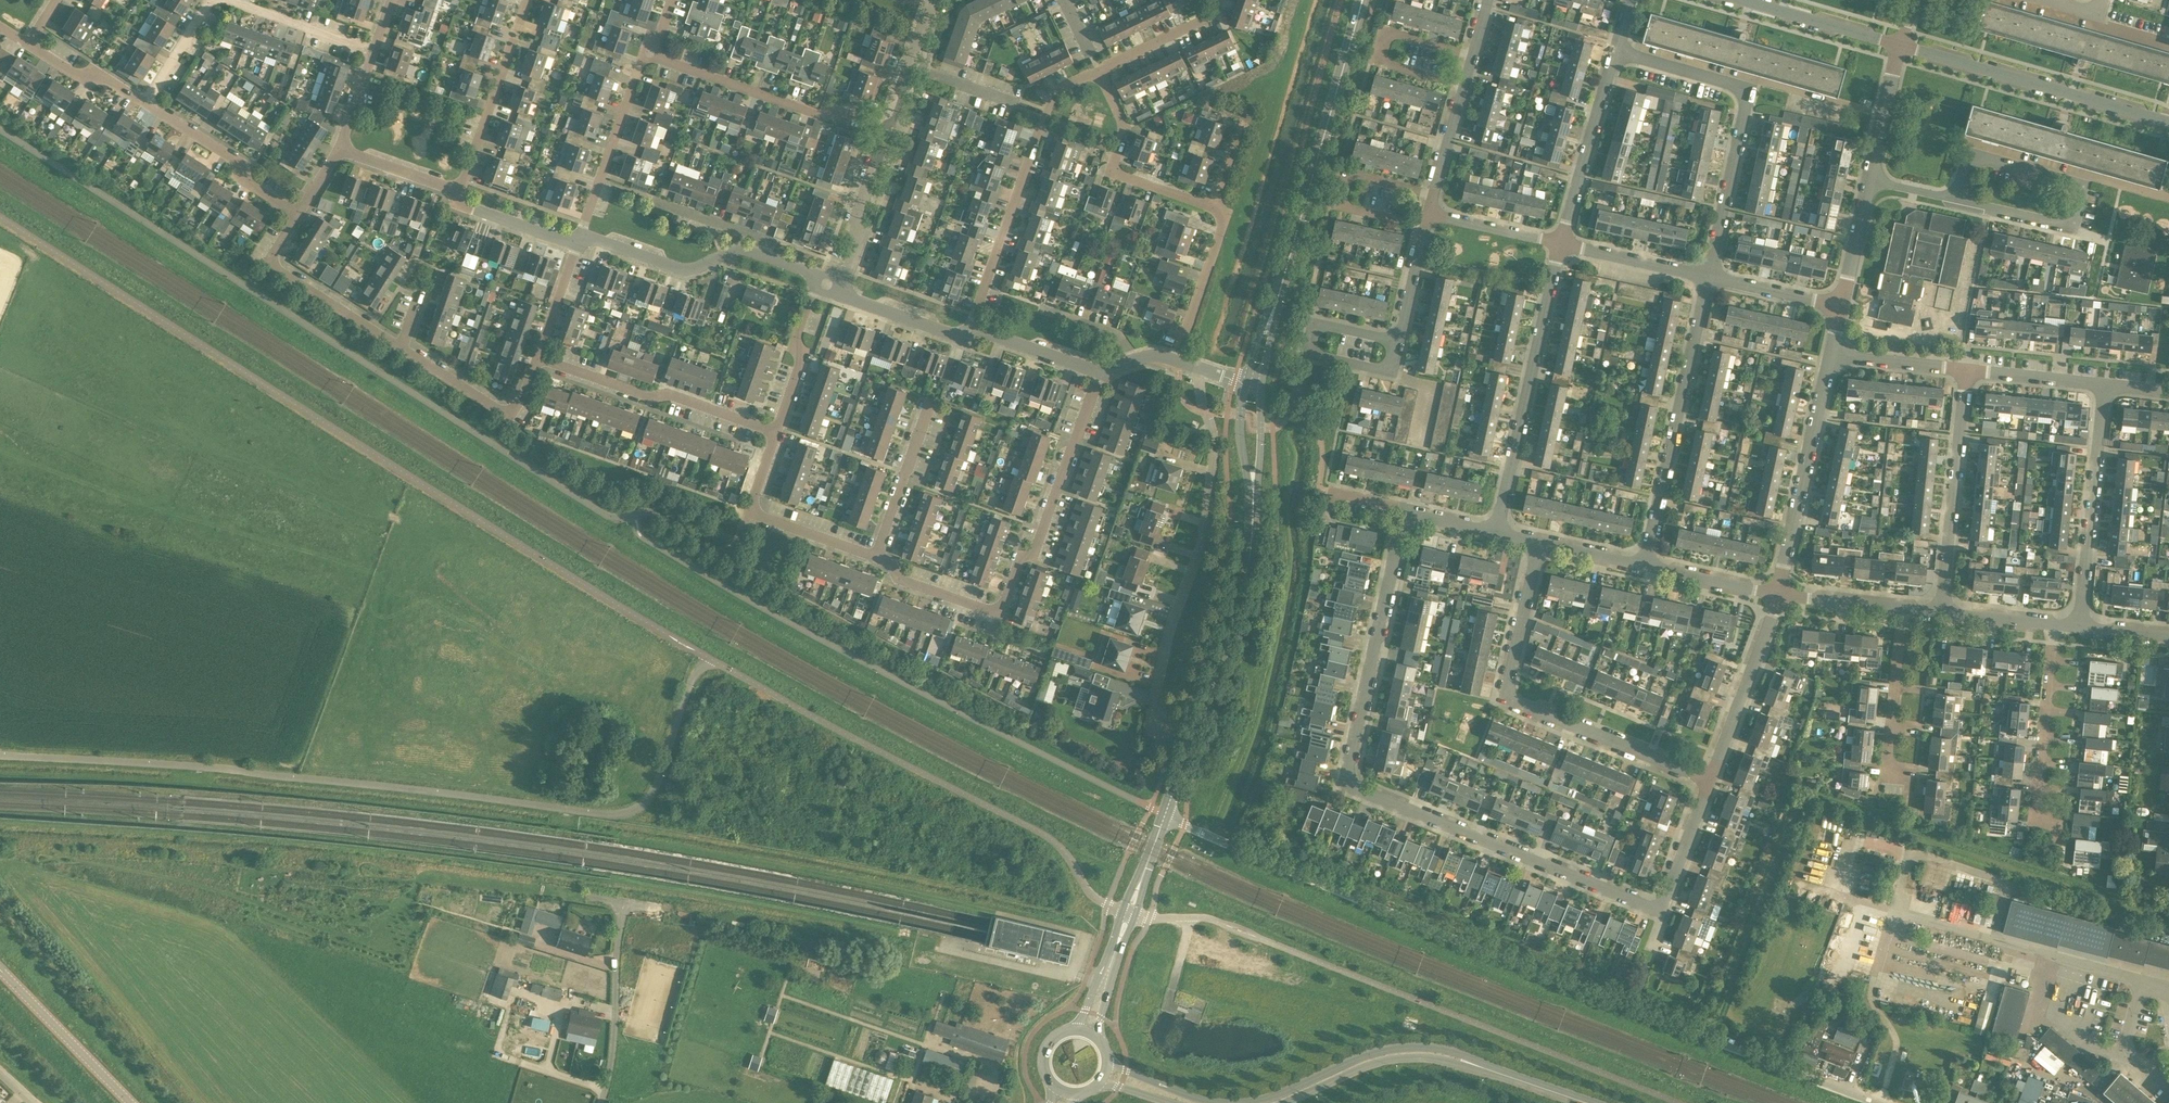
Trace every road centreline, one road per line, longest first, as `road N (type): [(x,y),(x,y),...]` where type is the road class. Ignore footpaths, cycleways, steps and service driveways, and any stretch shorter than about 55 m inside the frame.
road 1 (unclassified): [(0,755),(206,767),(619,814),(653,792),(693,674),(712,659),(1050,838),(1089,893),(1127,912)]
road 2 (residential): [(1848,1092),(1478,949),(1165,815)]
road 3 (residential): [(1661,912),(1344,784),(1404,509)]
road 4 (residential): [(1100,374),(1035,553),(1019,559),(1000,614),(899,579),(876,556)]
road 5 (residential): [(1710,780),(1509,695),(1539,542)]
road 6 (residential): [(1158,722),(1167,642),(1204,532),(1215,450),(1201,369)]
road 7 (tertiary): [(1272,1102),(1405,1048),(1586,1102)]
road 8 (tertiary): [(1165,815),(1241,599),(1253,497)]
road 9 (residential): [(1709,275),(1748,89),(1616,52)]
road 10 (tertiary): [(1362,0),(1278,295)]
road 11 (residential): [(971,328),(1051,98),(1062,86),(1100,75)]
road 12 (residential): [(1647,565),(1709,275)]
road 13 (residential): [(1497,531),(1560,244)]
road 14 (residential): [(2168,121),(1900,45)]
road 15 (track): [(1709,1039),(1798,799)]
road 16 (residential): [(884,127),(834,110),(822,115),(645,53)]
road 17 (residential): [(777,432),(537,358)]
road 18 (residential): [(1777,593),(1834,355)]
road 19 (residential): [(2079,624),(2104,385)]
road 20 (residential): [(1945,610),(1965,371)]
road 21 (residential): [(2067,838),(2039,802),(2057,622)]
road 22 (residential): [(876,556),(749,512),(777,432)]
road 23 (residential): [(400,348),(267,264),(298,215)]
road 24 (residential): [(1213,207),(1111,172),(1124,126),(1100,75)]
road 25 (residential): [(457,197),(527,0)]
road 26 (residential): [(1426,226),(1341,206),(1349,174),(1433,196)]
road 27 (residential): [(1472,55),(1391,31),(1382,62),(1463,85)]
road 28 (residential): [(1560,244),(1616,52)]
road 29 (residential): [(1777,593),(1710,780)]
road 30 (residential): [(578,240),(645,53)]
road 31 (unclassified): [(602,1102),(614,1053),(622,906)]
road 32 (residential): [(537,358),(508,419),(400,348)]
road 33 (residential): [(763,256),(734,250),(688,270),(578,240)]
road 34 (residential): [(298,215),(248,183),(244,166),(146,103)]
road 35 (residential): [(1914,781),(1889,767),(1905,608)]
road 36 (tertiary): [(127,1102),(0,973)]
road 37 (residential): [(836,289),(861,234),(856,221),(884,127)]
road 38 (residential): [(1177,361),(1224,220),(1213,207)]
road 39 (residential): [(876,556),(931,400)]
road 40 (residential): [(777,432),(818,275)]
road 41 (residential): [(1900,45),(1746,0)]
road 42 (residential): [(2082,186),(1978,156),(1967,162),(1958,199)]
road 43 (residential): [(1958,199),(2073,225),(2082,186)]
road 44 (residential): [(1709,275),(1560,244)]
road 45 (residential): [(971,328),(966,339),(836,289)]
road 46 (residential): [(231,0),(373,51)]
road 47 (residential): [(1398,341),(1392,371),(1352,363),(1309,353),(1316,323)]
road 48 (residential): [(1100,75),(1213,15),(1218,1)]
road 49 (residential): [(1710,780),(1661,912)]
road 50 (residential): [(2104,385),(1965,371)]
road 51 (residential): [(884,127),(892,124),(931,0)]
road 52 (residential): [(1870,180),(1900,45)]
road 53 (residential): [(1100,374),(971,328)]
road 54 (residential): [(763,256),(769,240),(656,202)]
road 55 (residential): [(1842,304),(1709,275)]
road 56 (residential): [(1560,244),(1429,212)]
road 57 (residential): [(1777,593),(1647,565)]
road 58 (residential): [(1965,371),(1834,355)]
road 59 (residential): [(146,103),(28,44)]
road 60 (residential): [(1905,608),(1777,593)]
road 61 (residential): [(578,240),(457,197)]
road 62 (residential): [(1842,304),(1870,180)]
road 63 (residential): [(457,197),(339,150)]
road 64 (tertiary): [(1086,1031),(1127,912)]
road 65 (residential): [(578,240),(537,358)]
road 66 (residential): [(146,103),(213,0)]

